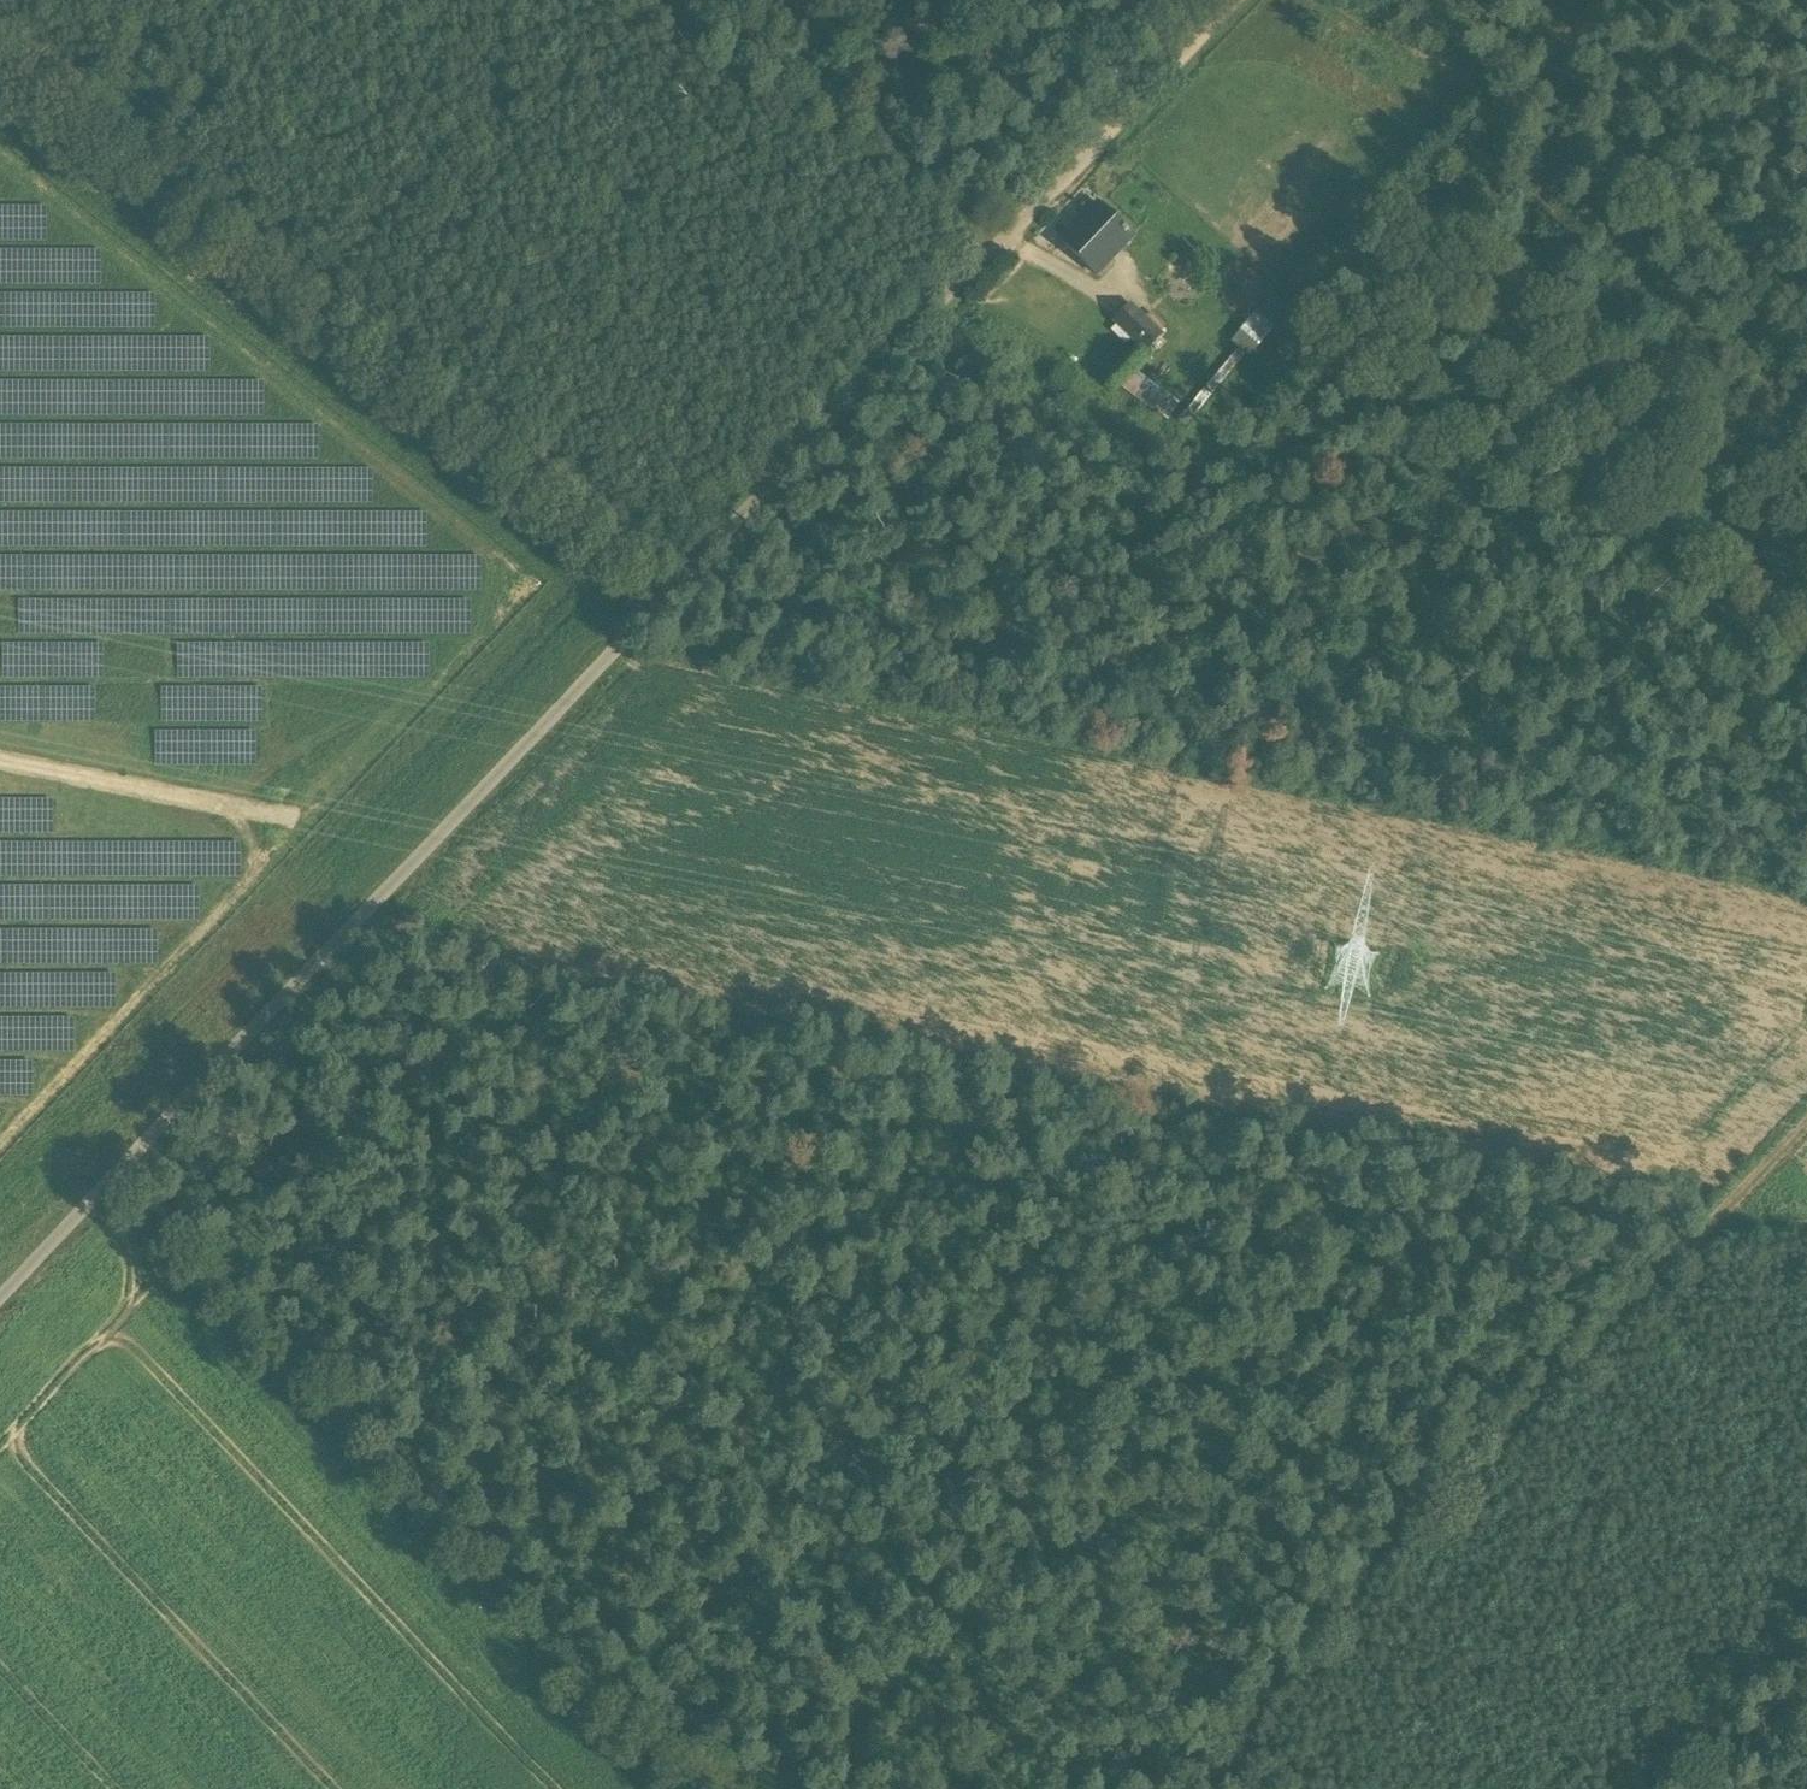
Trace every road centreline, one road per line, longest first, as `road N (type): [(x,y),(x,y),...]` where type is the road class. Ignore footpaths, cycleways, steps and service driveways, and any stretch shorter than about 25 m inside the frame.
road 1 (track): [(0,1302),(1236,0)]
road 2 (track): [(1806,1123),(1221,1741)]
road 3 (track): [(1806,301),(1332,0)]

